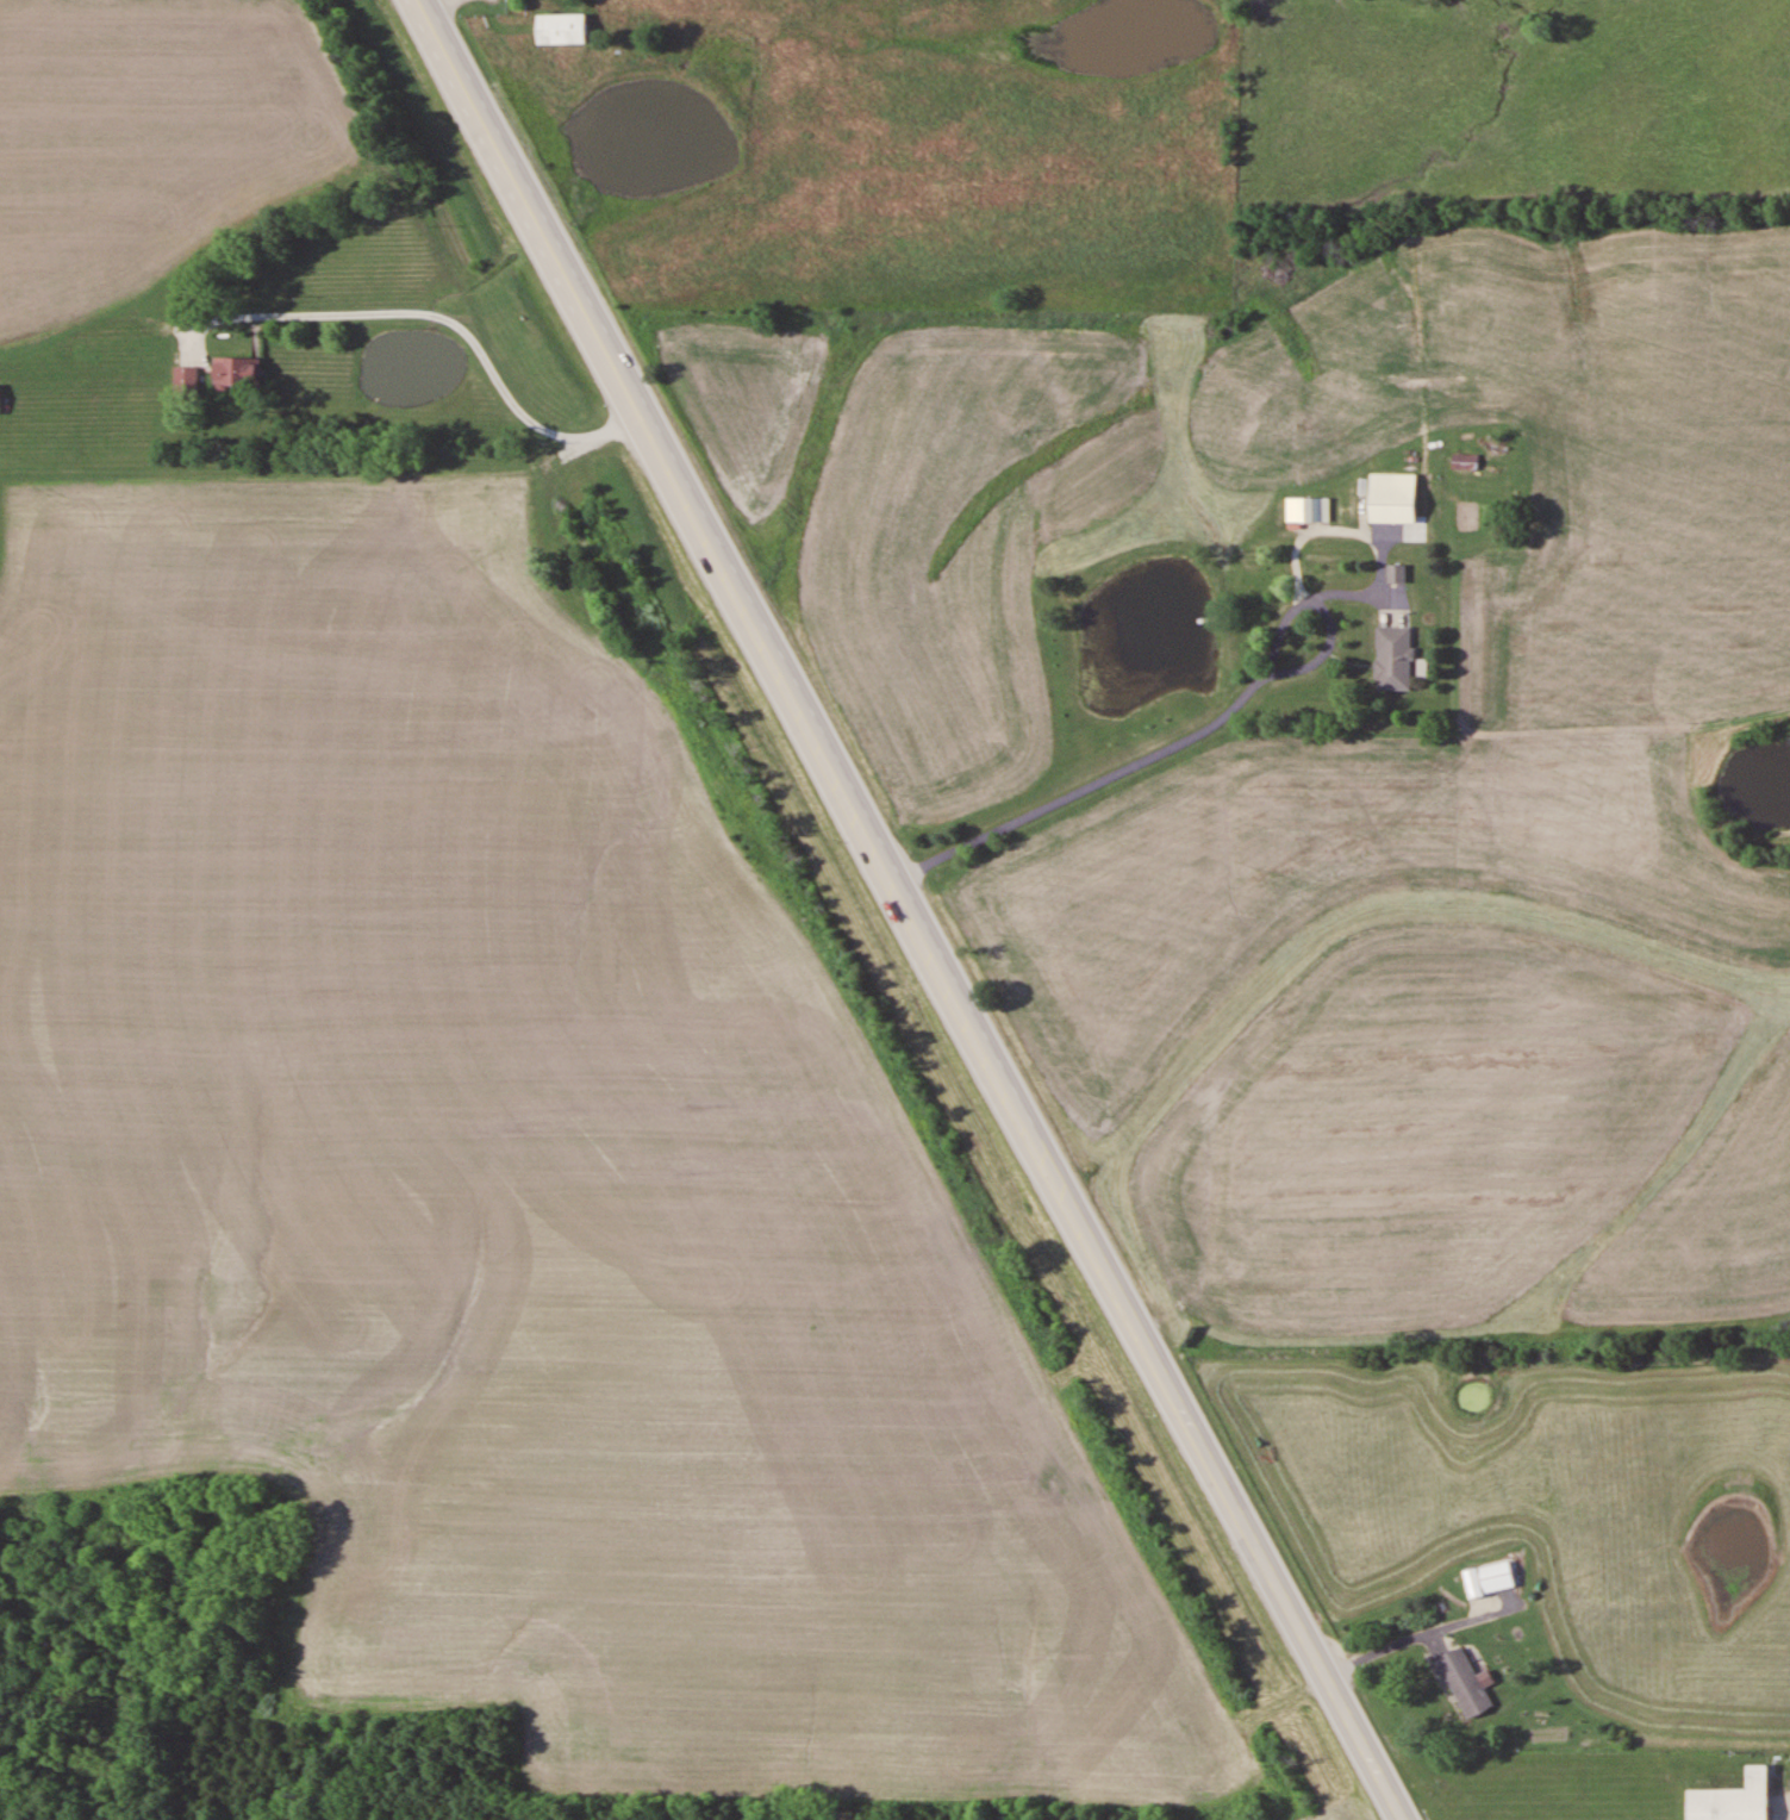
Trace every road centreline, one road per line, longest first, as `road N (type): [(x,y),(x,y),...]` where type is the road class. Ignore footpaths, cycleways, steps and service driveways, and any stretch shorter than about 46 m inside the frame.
road 1 (primary): [(1405,1819),(846,793)]
road 2 (primary): [(846,793),(421,0)]

